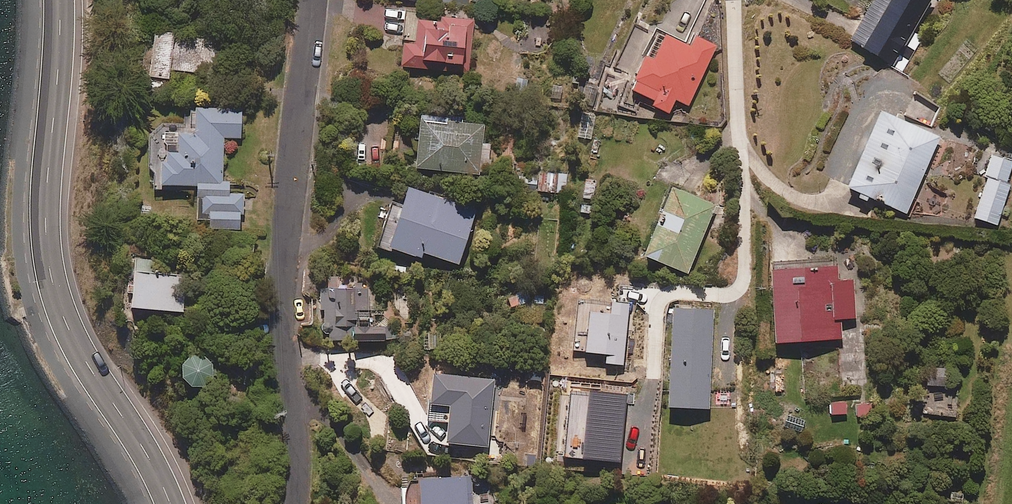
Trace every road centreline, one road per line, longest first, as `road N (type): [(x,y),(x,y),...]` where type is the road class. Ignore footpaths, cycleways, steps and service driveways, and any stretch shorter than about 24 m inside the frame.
road 1 (secondary): [(61,0),(50,268),(85,360),(172,503)]
road 2 (residential): [(297,503),(284,269),(310,0)]

